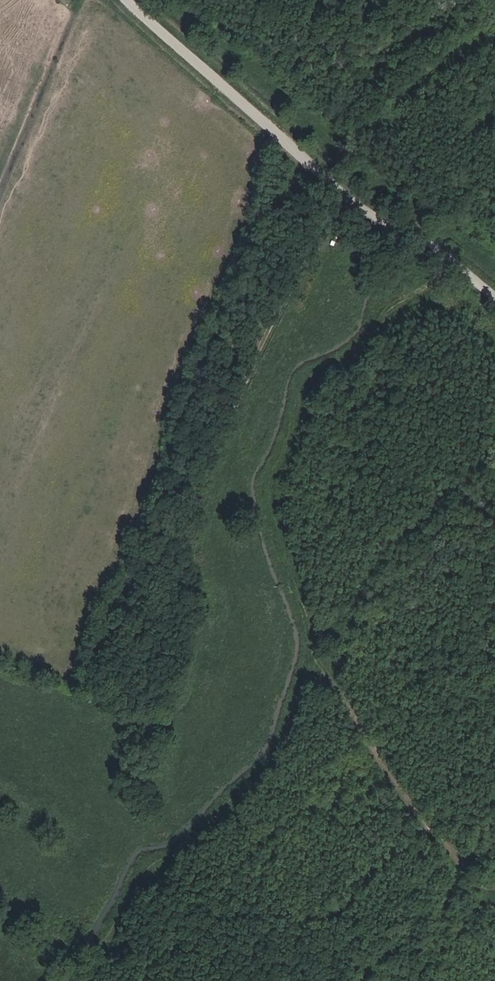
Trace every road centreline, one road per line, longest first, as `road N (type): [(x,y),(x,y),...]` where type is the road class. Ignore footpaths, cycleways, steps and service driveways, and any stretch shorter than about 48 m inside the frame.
road 1 (unclassified): [(132,0),(494,293)]

